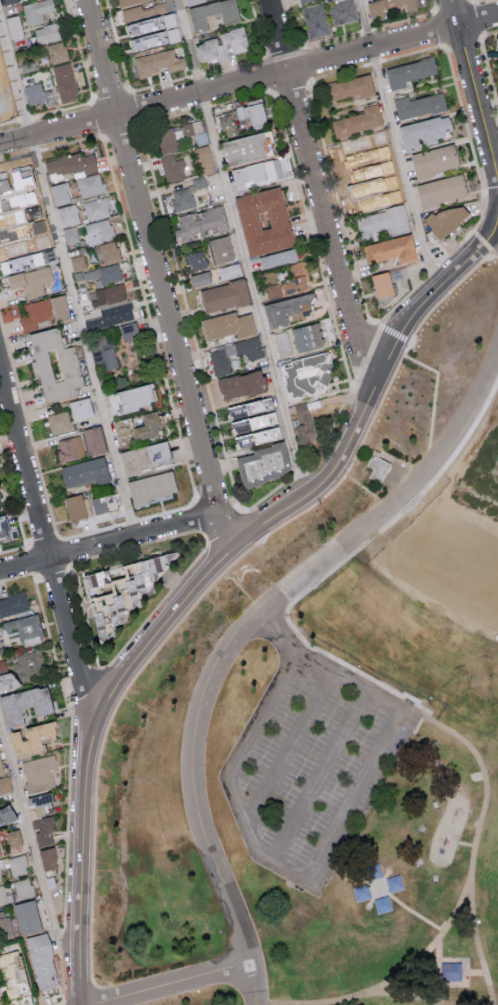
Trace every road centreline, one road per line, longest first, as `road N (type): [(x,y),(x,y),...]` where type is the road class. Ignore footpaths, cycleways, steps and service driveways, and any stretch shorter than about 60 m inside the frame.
road 1 (residential): [(83,1004),(90,721),(121,666),(222,551),(323,484),(398,336),(497,229)]
road 2 (residential): [(229,546),(87,0)]
road 3 (residential): [(0,148),(497,17)]
road 4 (residential): [(376,382),(350,321),(268,0)]
road 5 (residential): [(90,721),(0,358)]
road 6 (residential): [(0,573),(215,516)]
road 7 (tertiary): [(497,189),(450,0)]
road 8 (residential): [(109,1004),(251,967)]

